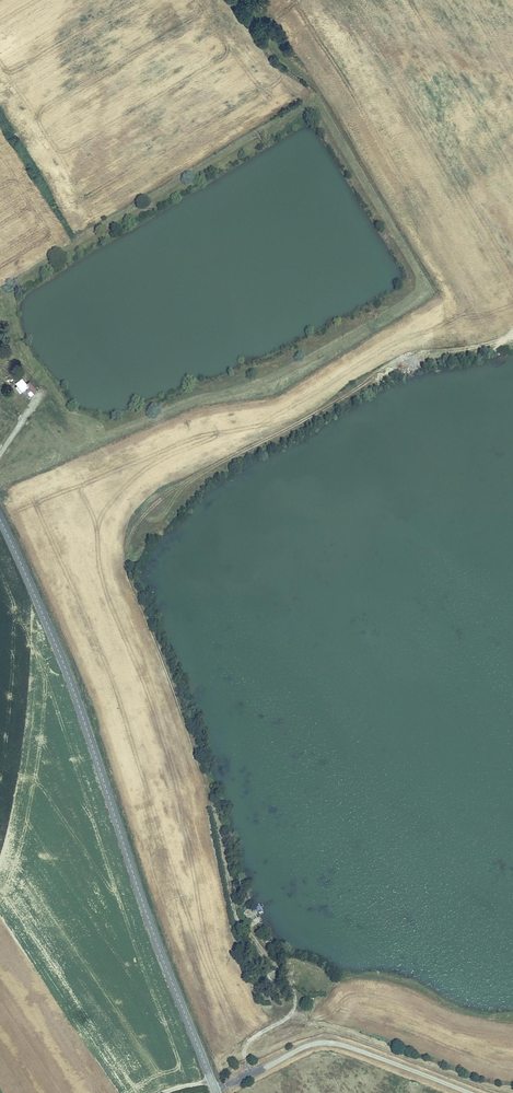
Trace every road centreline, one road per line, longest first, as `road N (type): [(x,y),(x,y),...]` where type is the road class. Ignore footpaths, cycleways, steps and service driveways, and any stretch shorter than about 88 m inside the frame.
road 1 (tertiary): [(0,522),(68,676),(135,884),(215,1090)]
road 2 (track): [(122,529),(168,490),(296,423),(440,333),(456,325),(468,342),(482,343),(512,331)]
road 3 (track): [(244,0),(319,86),(424,266),(452,285),(456,325)]
road 4 (unclassified): [(215,1090),(320,1042),(472,1092)]

